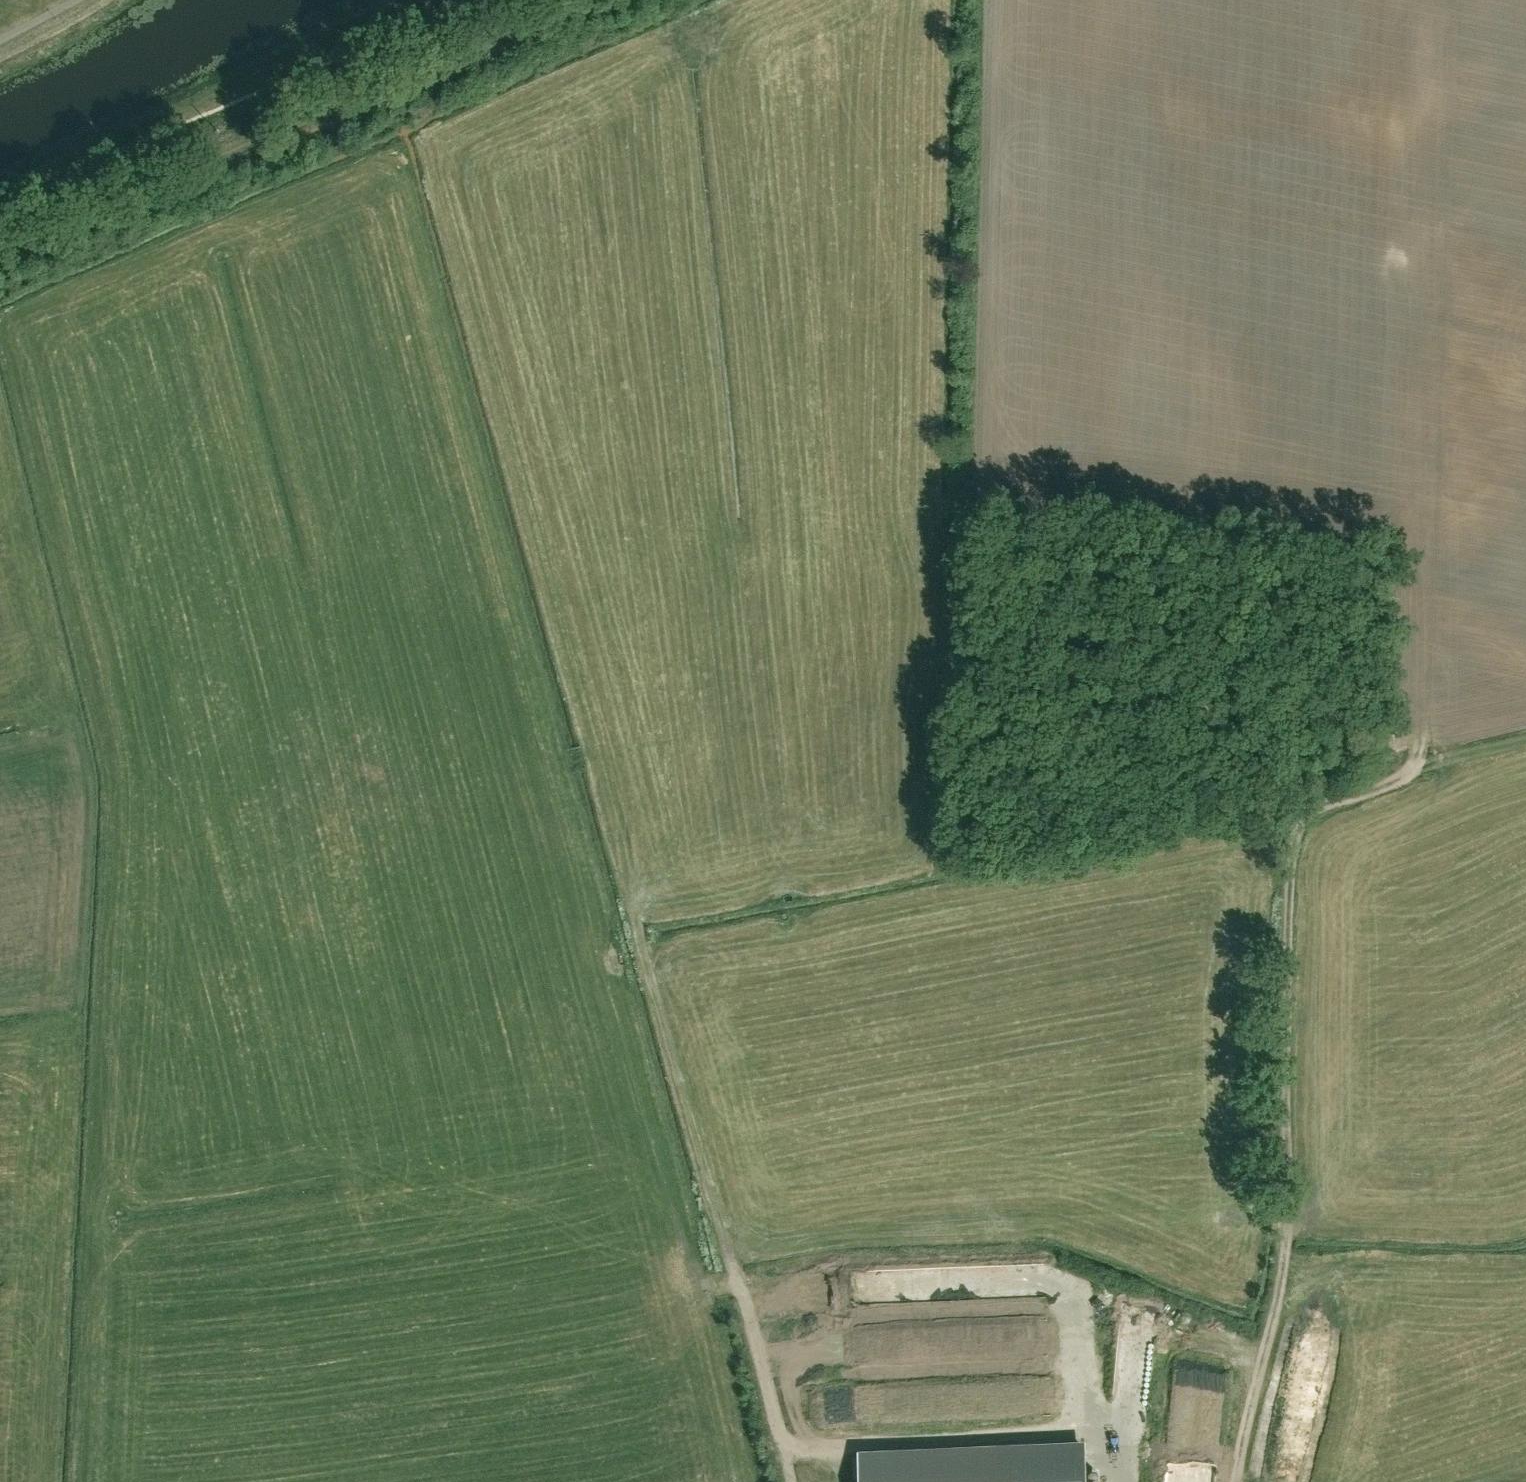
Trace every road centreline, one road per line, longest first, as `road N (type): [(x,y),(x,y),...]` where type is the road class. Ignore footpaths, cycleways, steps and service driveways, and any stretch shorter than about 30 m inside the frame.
road 1 (track): [(1229,1481),(1273,1241),(1284,780),(956,681)]
road 2 (track): [(1287,805),(1525,733)]

